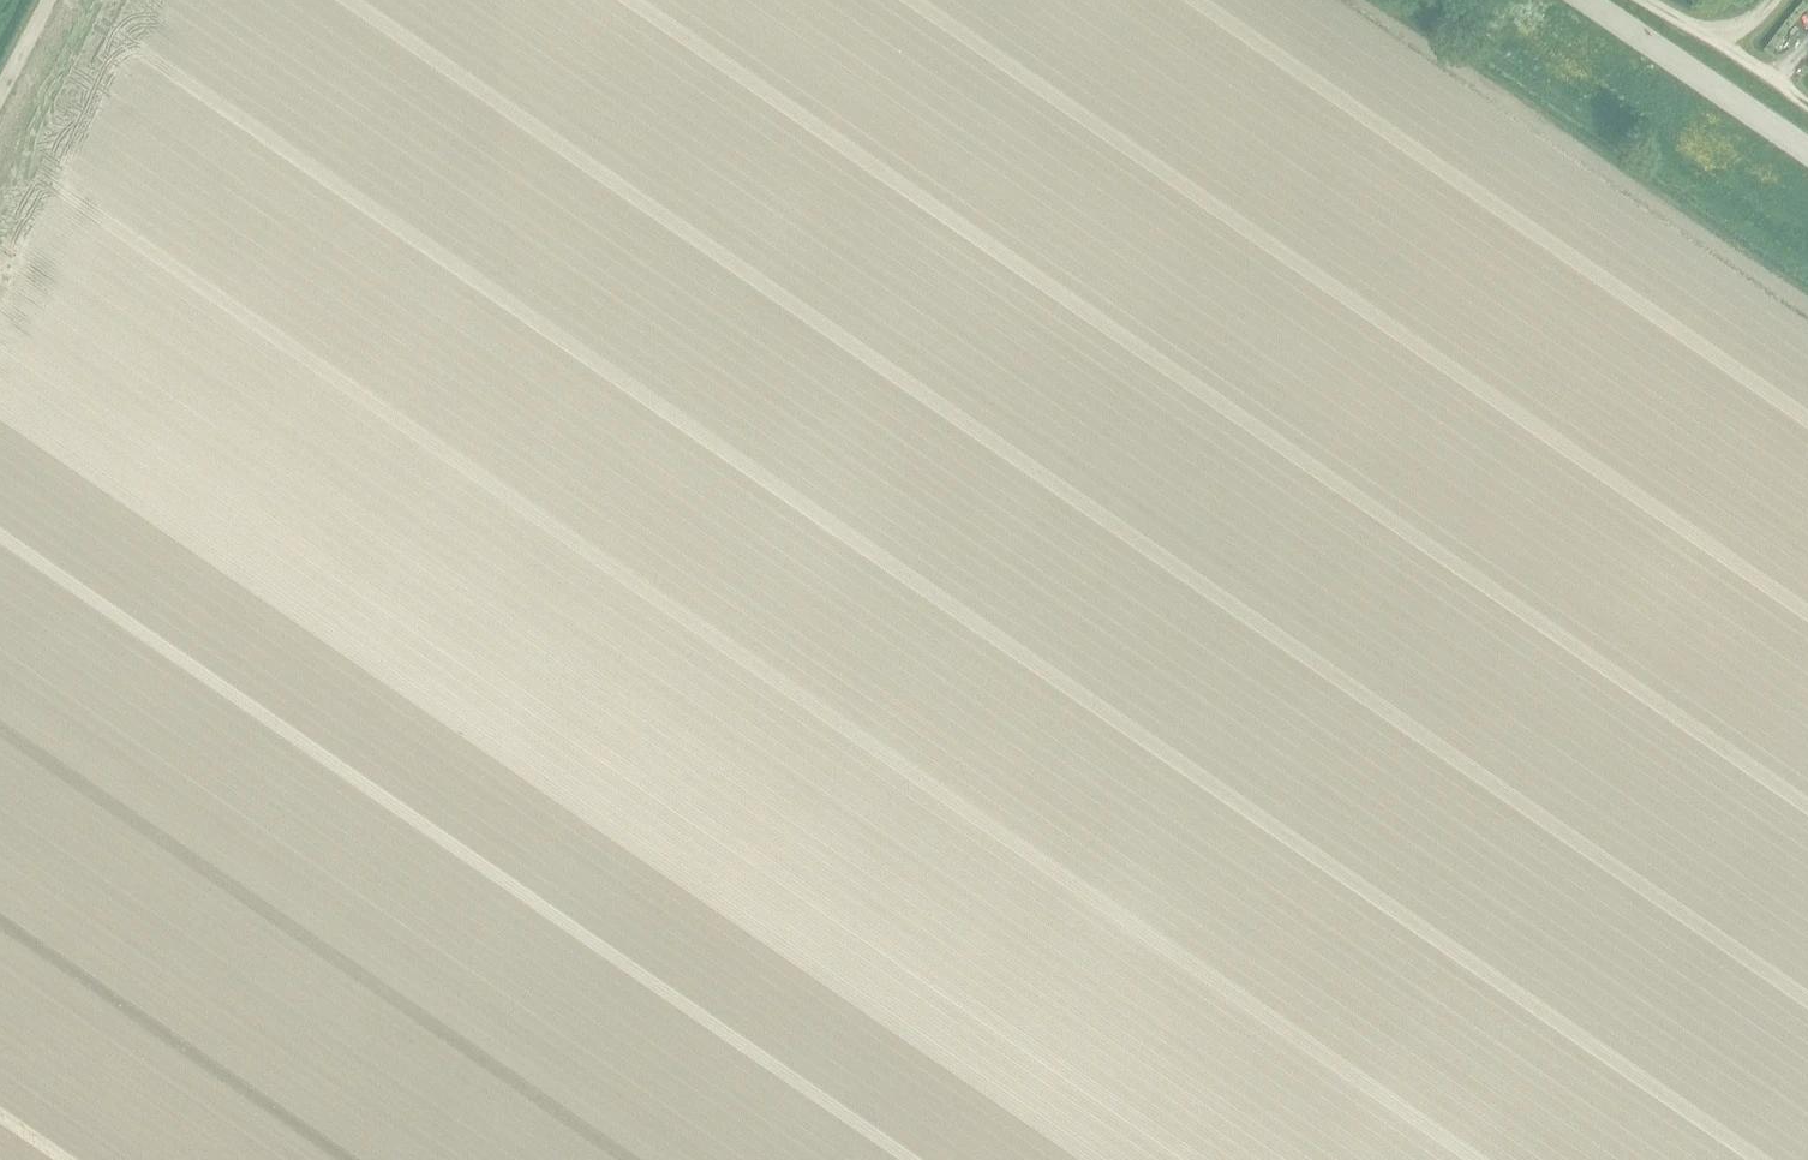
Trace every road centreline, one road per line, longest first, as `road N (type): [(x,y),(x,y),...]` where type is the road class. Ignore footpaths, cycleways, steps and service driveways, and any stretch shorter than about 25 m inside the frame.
road 1 (unclassified): [(1807,151),(1584,0)]
road 2 (unclassified): [(1807,105),(1644,0)]

